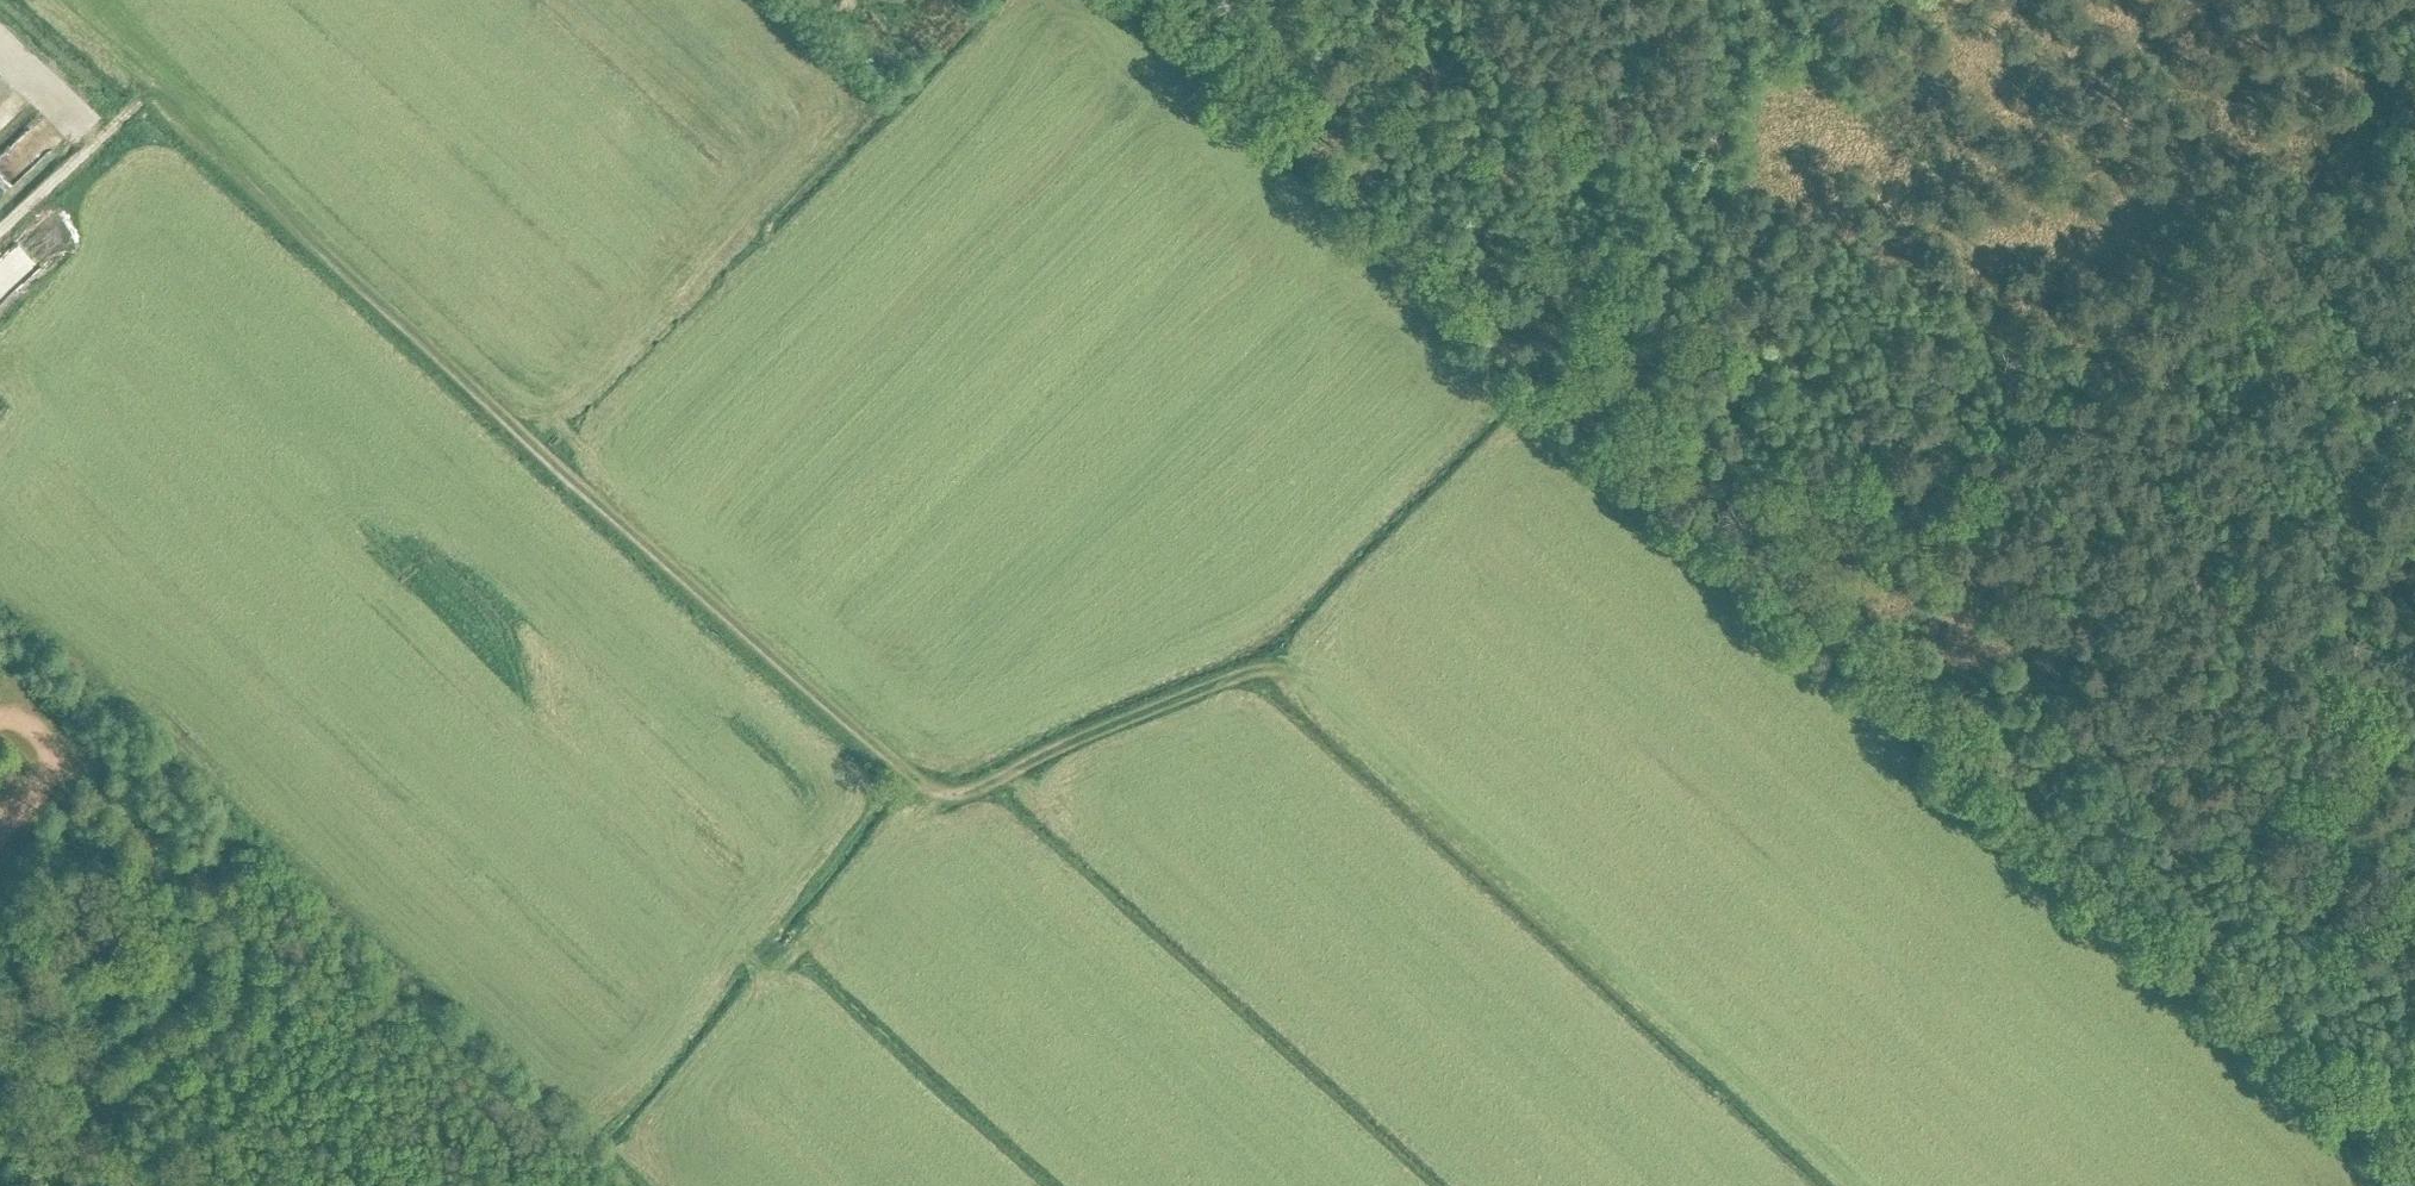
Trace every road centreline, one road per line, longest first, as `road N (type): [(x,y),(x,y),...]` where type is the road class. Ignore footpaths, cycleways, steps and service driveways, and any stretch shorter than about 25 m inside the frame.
road 1 (track): [(61,758),(203,895),(232,965),(53,1118)]
road 2 (unclassified): [(129,1185),(0,1070)]

